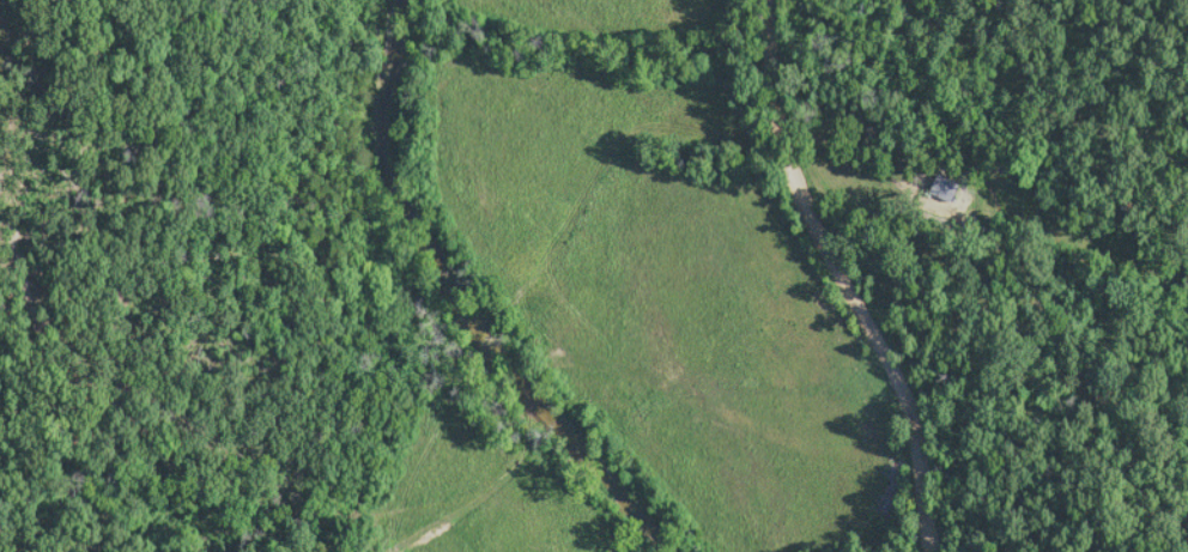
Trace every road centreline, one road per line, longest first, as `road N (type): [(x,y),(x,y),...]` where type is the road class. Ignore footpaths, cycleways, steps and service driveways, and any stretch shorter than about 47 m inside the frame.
road 1 (residential): [(931,551),(898,376),(784,160),(759,0)]

